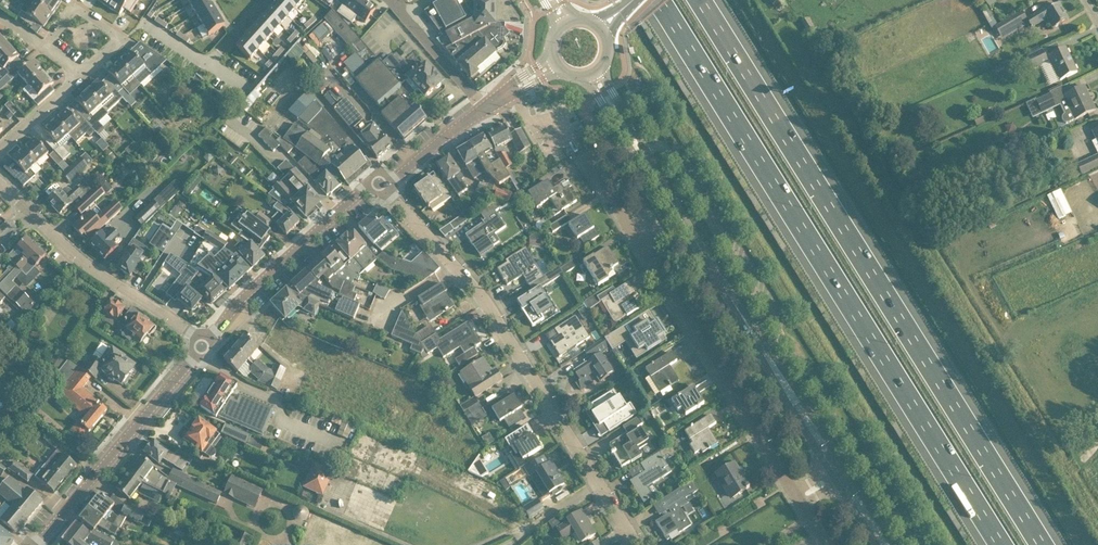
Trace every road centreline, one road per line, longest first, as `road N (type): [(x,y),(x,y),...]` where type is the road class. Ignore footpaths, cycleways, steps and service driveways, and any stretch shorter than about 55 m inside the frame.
road 1 (motorway): [(663,0),(1006,544)]
road 2 (motorway): [(1040,544),(698,0)]
road 3 (residential): [(637,544),(461,278),(381,186)]
road 4 (residential): [(790,491),(583,157)]
road 5 (secondary): [(785,385),(643,155)]
road 6 (tertiary): [(206,344),(36,544)]
road 7 (tertiary): [(381,186),(353,199),(238,304),(206,344)]
road 8 (residential): [(206,344),(83,263),(28,212)]
road 9 (residential): [(46,49),(69,15),(87,13),(117,43),(82,75)]
road 10 (residential): [(484,110),(390,0)]
road 11 (tertiary): [(484,110),(381,186)]

